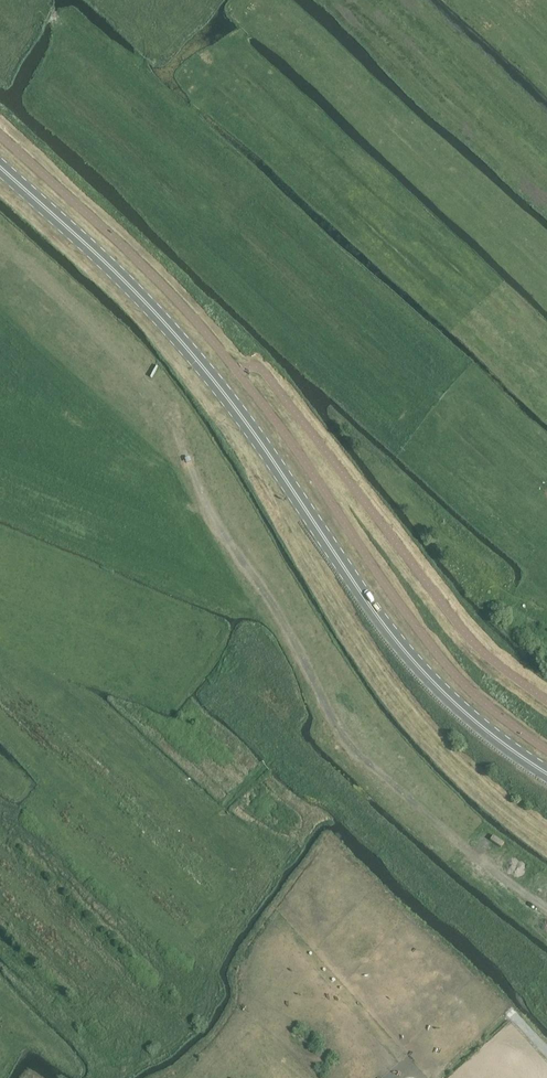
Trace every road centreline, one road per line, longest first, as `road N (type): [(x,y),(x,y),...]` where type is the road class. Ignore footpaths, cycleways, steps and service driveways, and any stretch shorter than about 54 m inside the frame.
road 1 (tertiary): [(546,773),(476,722),(406,652),(200,363),(115,270),(0,167)]

